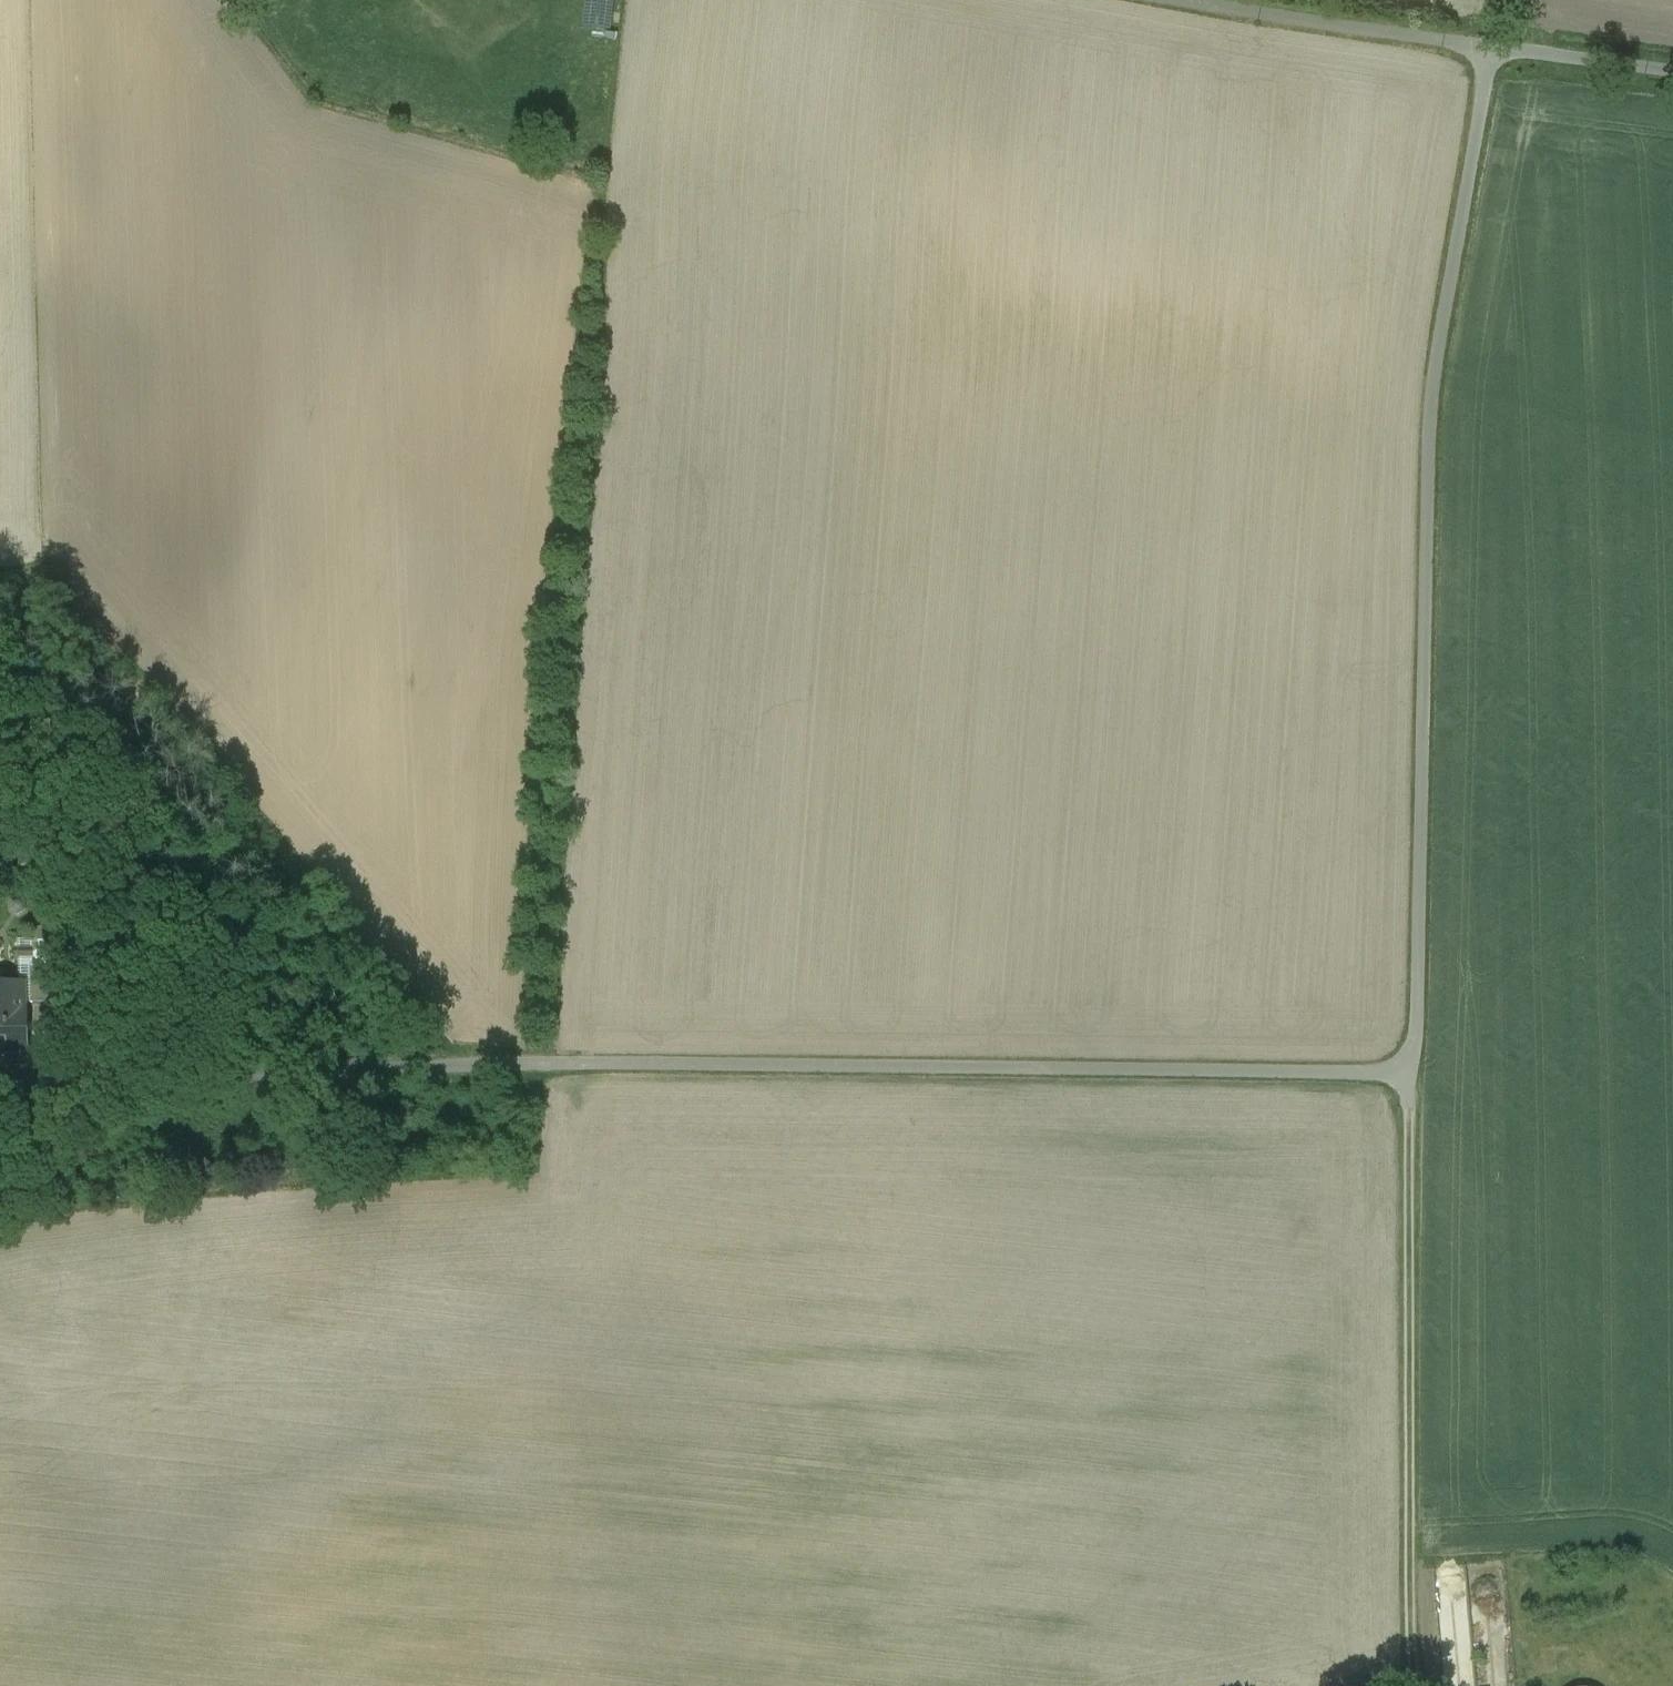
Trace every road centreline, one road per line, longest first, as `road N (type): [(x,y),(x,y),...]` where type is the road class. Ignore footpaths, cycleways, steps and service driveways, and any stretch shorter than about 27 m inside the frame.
road 1 (residential): [(0,1087),(778,1062),(1412,1075),(1424,440),(1489,54)]
road 2 (residential): [(1489,54),(1163,0)]
road 3 (residential): [(1489,54),(1672,79)]

